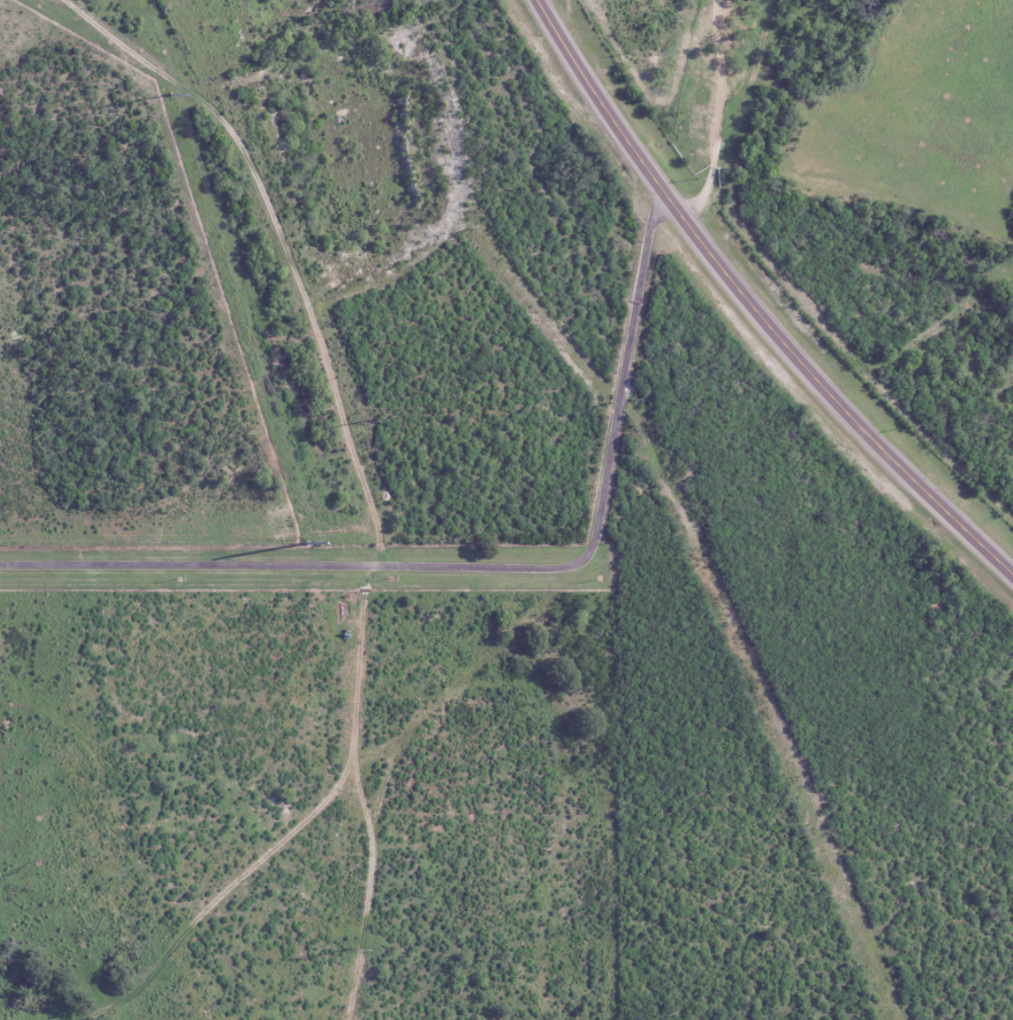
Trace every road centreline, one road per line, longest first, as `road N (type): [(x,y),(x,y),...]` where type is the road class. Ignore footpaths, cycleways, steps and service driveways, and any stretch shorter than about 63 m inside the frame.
road 1 (residential): [(425,1019),(429,784),(449,716),(590,520),(626,399),(635,273),(664,194)]
road 2 (primary): [(1012,578),(778,334),(664,194),(536,0)]

